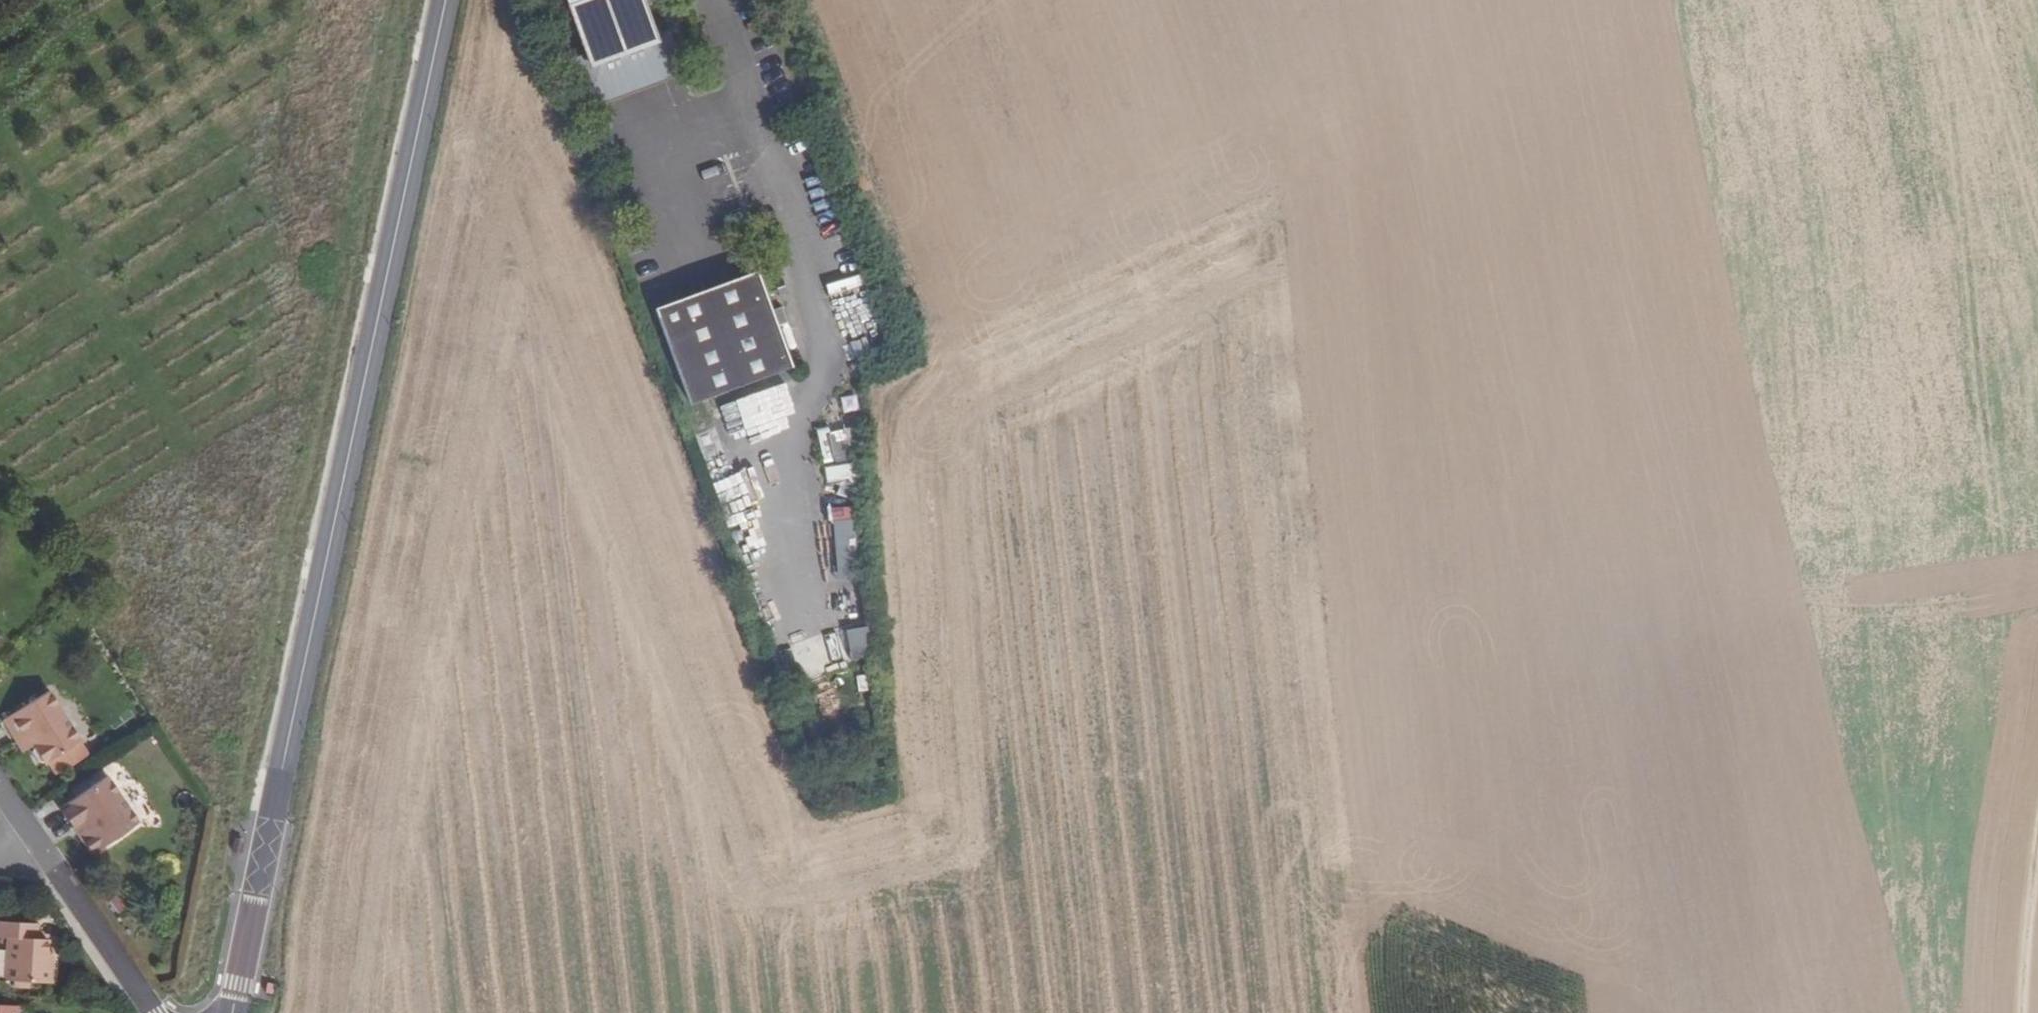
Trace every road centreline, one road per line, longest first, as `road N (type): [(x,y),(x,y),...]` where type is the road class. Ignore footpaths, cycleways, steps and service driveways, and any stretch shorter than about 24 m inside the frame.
road 1 (tertiary): [(232,1012),(447,0)]
road 2 (residential): [(155,1012),(30,829)]

